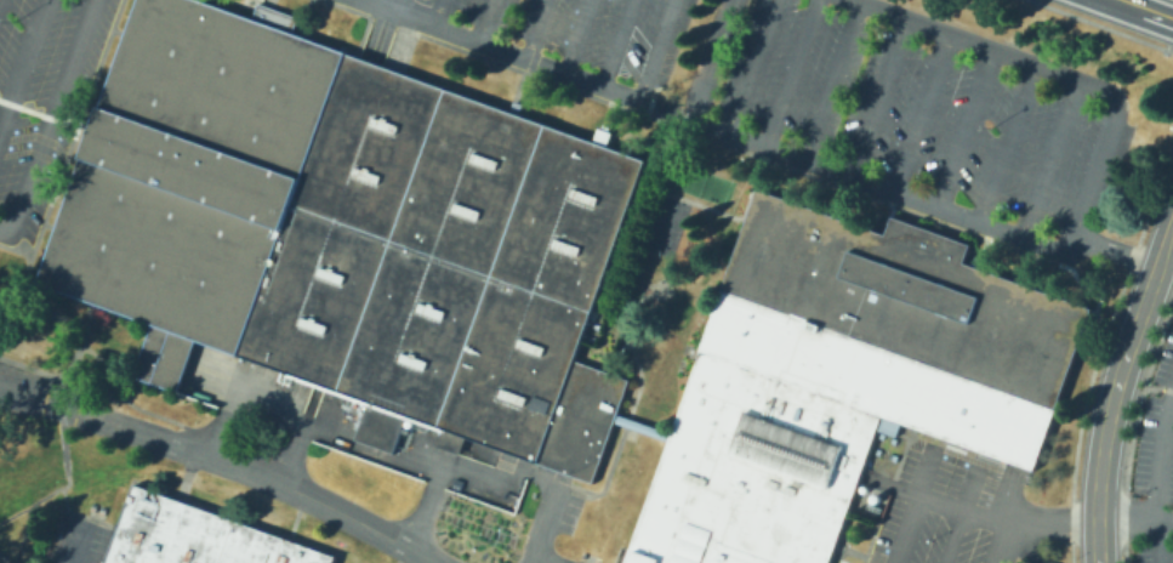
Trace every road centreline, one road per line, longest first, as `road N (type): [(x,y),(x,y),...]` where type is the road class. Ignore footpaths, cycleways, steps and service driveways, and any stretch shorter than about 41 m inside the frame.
road 1 (residential): [(0,395),(244,468),(435,562)]
road 2 (tertiary): [(1172,219),(1110,406),(1098,487),(1098,562)]

